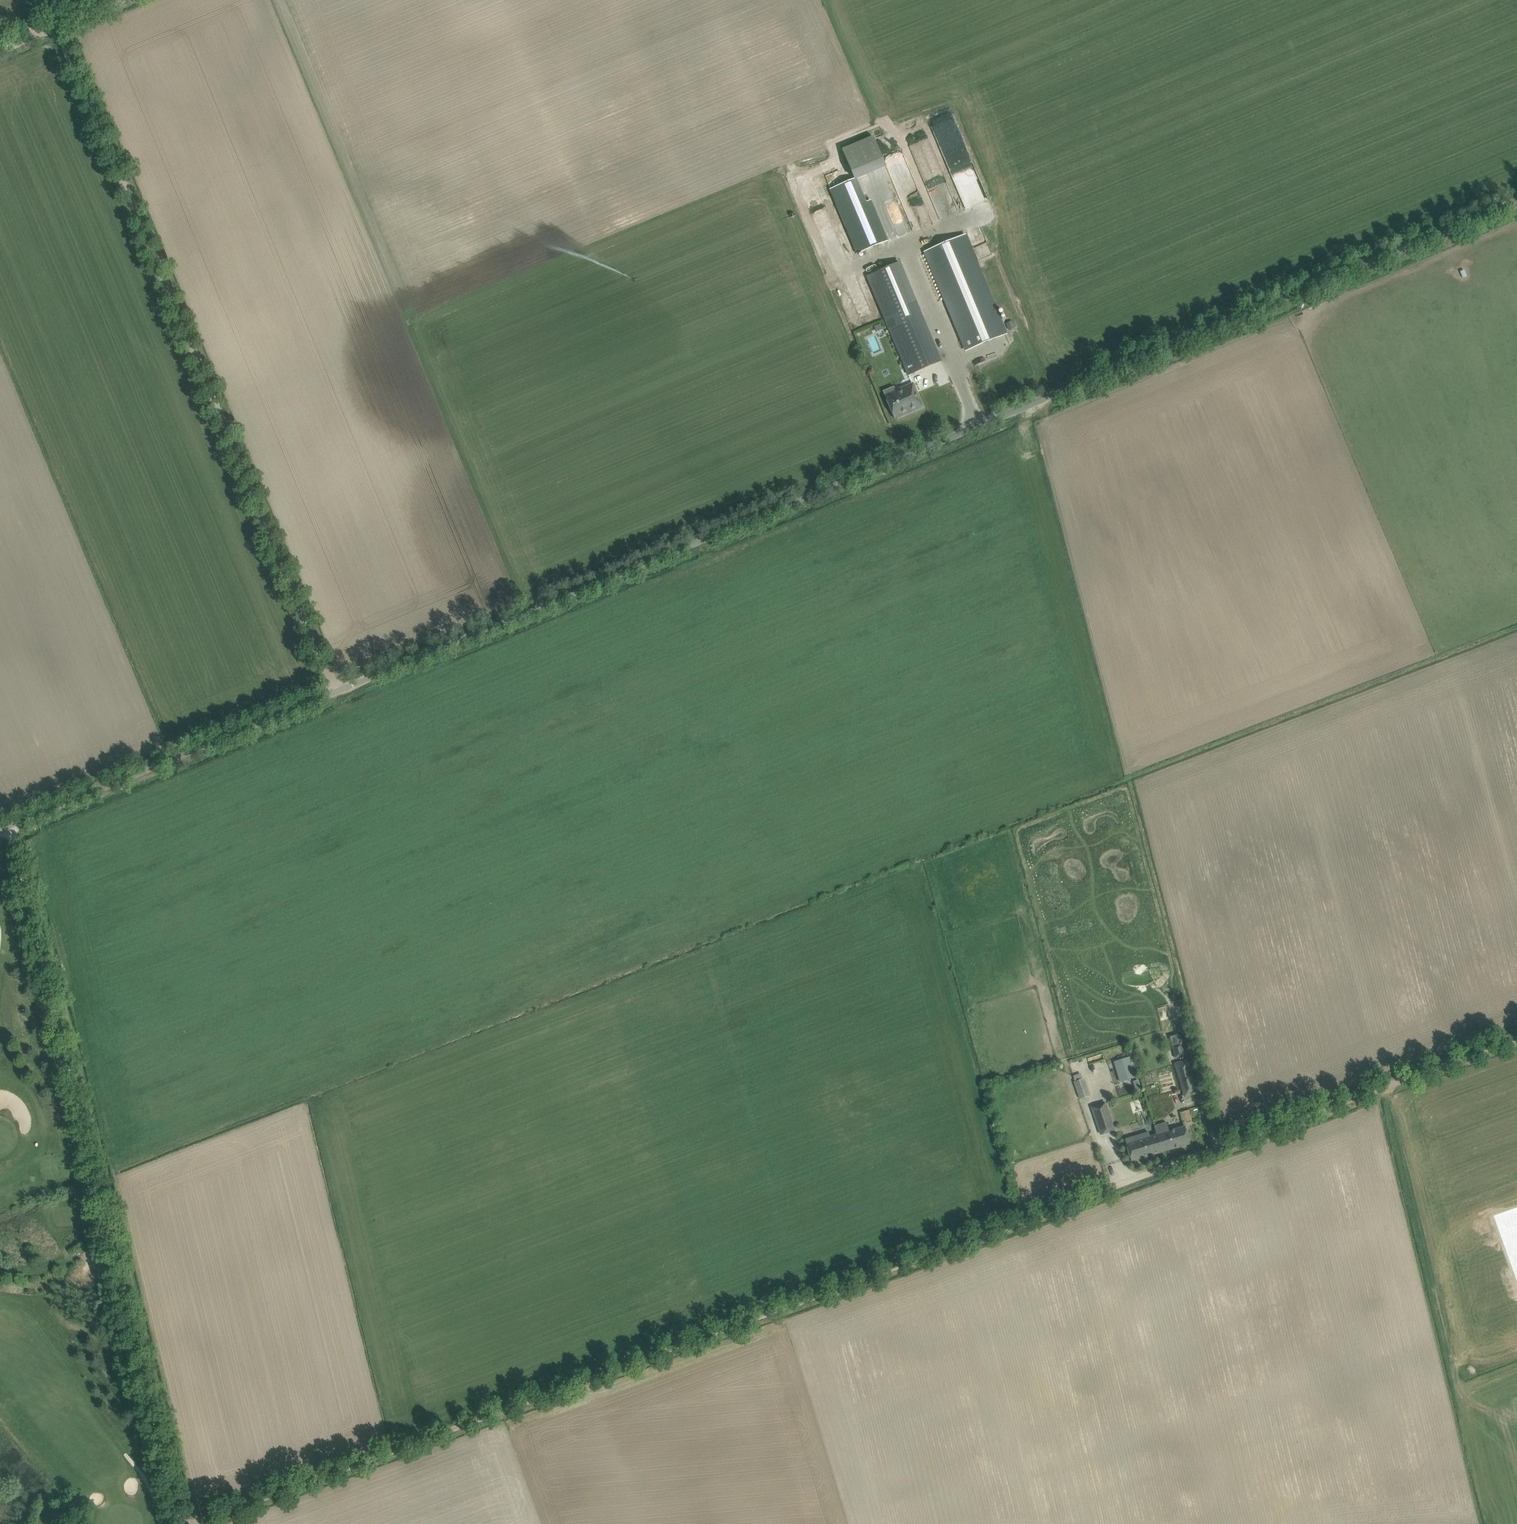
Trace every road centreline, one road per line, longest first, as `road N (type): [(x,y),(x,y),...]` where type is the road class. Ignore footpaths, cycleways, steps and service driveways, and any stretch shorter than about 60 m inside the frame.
road 1 (unclassified): [(0,830),(1516,199)]
road 2 (track): [(1124,1188),(178,1522)]
road 3 (track): [(57,25),(334,691)]
road 4 (unclassified): [(1124,1188),(1516,1044)]

